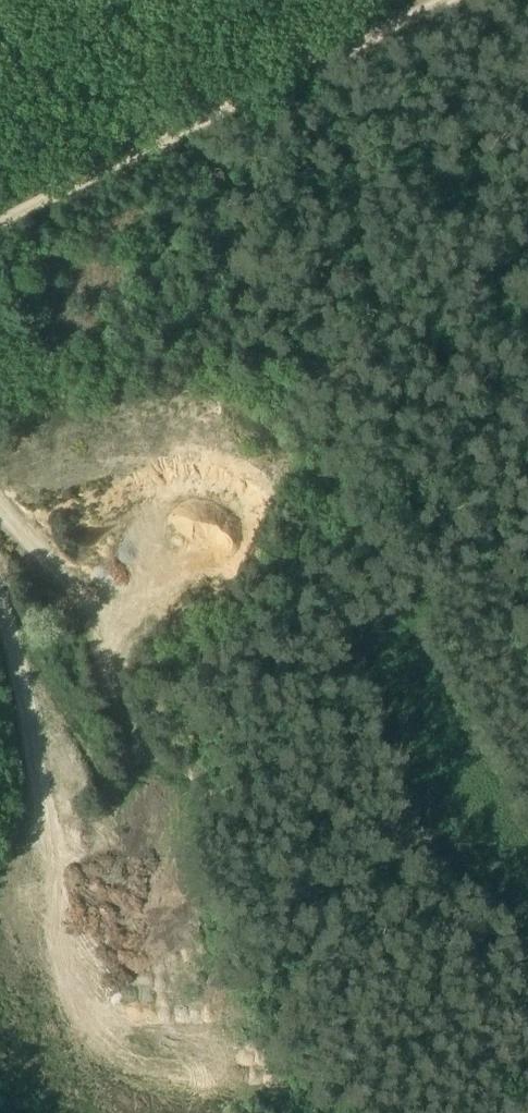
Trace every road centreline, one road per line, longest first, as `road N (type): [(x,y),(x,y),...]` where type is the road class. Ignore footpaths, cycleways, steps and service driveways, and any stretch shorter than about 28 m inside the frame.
road 1 (track): [(454,0),(0,231)]

